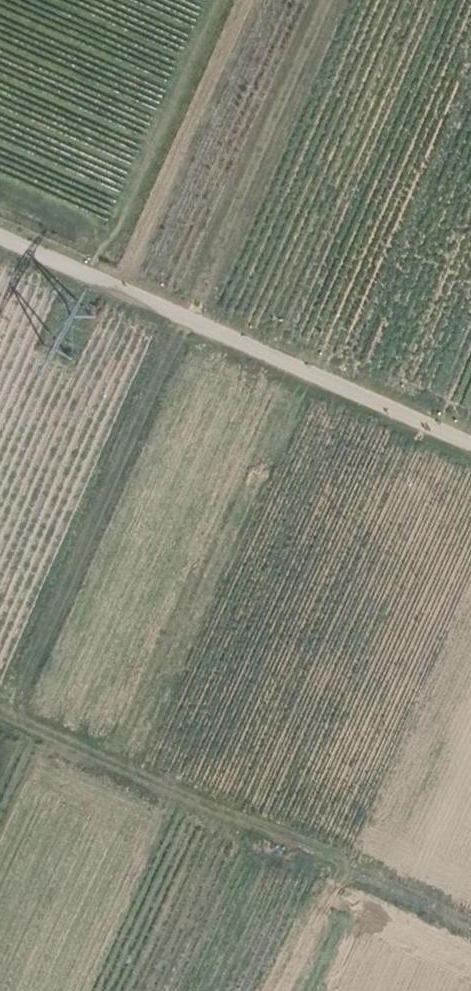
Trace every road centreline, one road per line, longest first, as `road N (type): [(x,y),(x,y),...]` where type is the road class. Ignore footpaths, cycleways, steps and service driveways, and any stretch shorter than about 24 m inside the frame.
road 1 (track): [(470,444),(0,237)]
road 2 (track): [(470,925),(0,721)]
road 3 (track): [(327,0),(186,317)]

